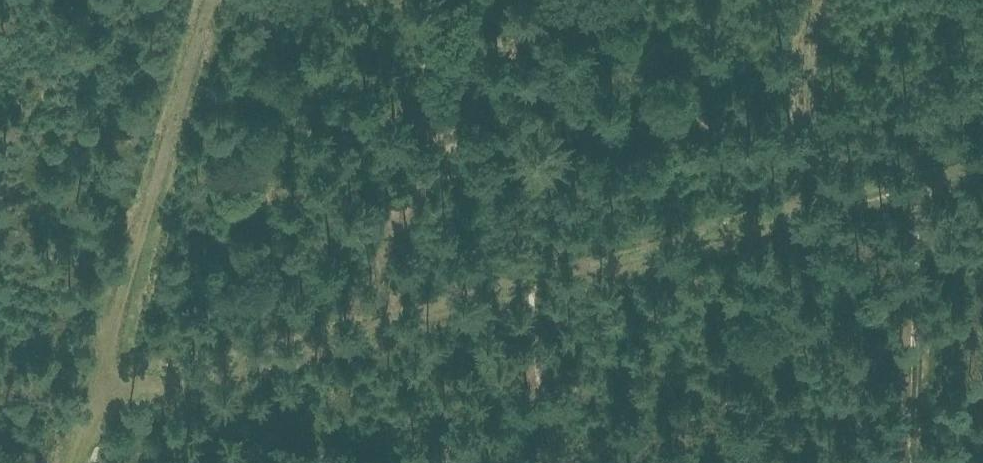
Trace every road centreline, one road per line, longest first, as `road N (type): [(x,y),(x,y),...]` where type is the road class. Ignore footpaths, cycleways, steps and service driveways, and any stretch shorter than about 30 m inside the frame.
road 1 (track): [(103,410),(982,159)]
road 2 (track): [(223,0),(88,462)]
road 3 (track): [(914,462),(908,180)]
road 4 (track): [(806,209),(813,0)]

